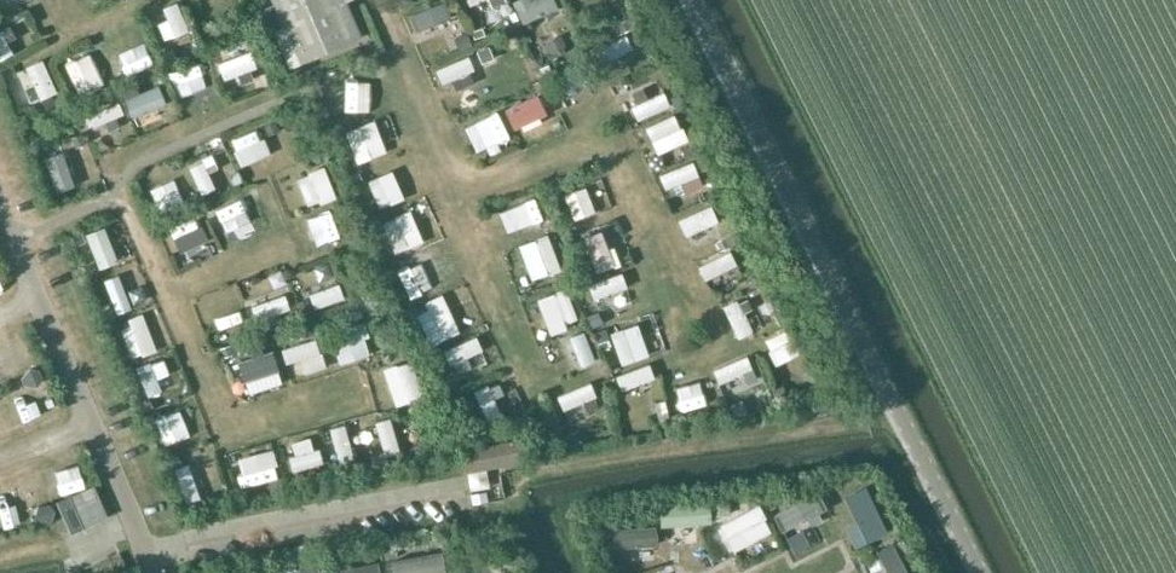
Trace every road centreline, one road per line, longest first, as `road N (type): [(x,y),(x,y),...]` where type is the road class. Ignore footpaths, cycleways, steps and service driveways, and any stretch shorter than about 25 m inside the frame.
road 1 (unclassified): [(979,572),(690,0)]

